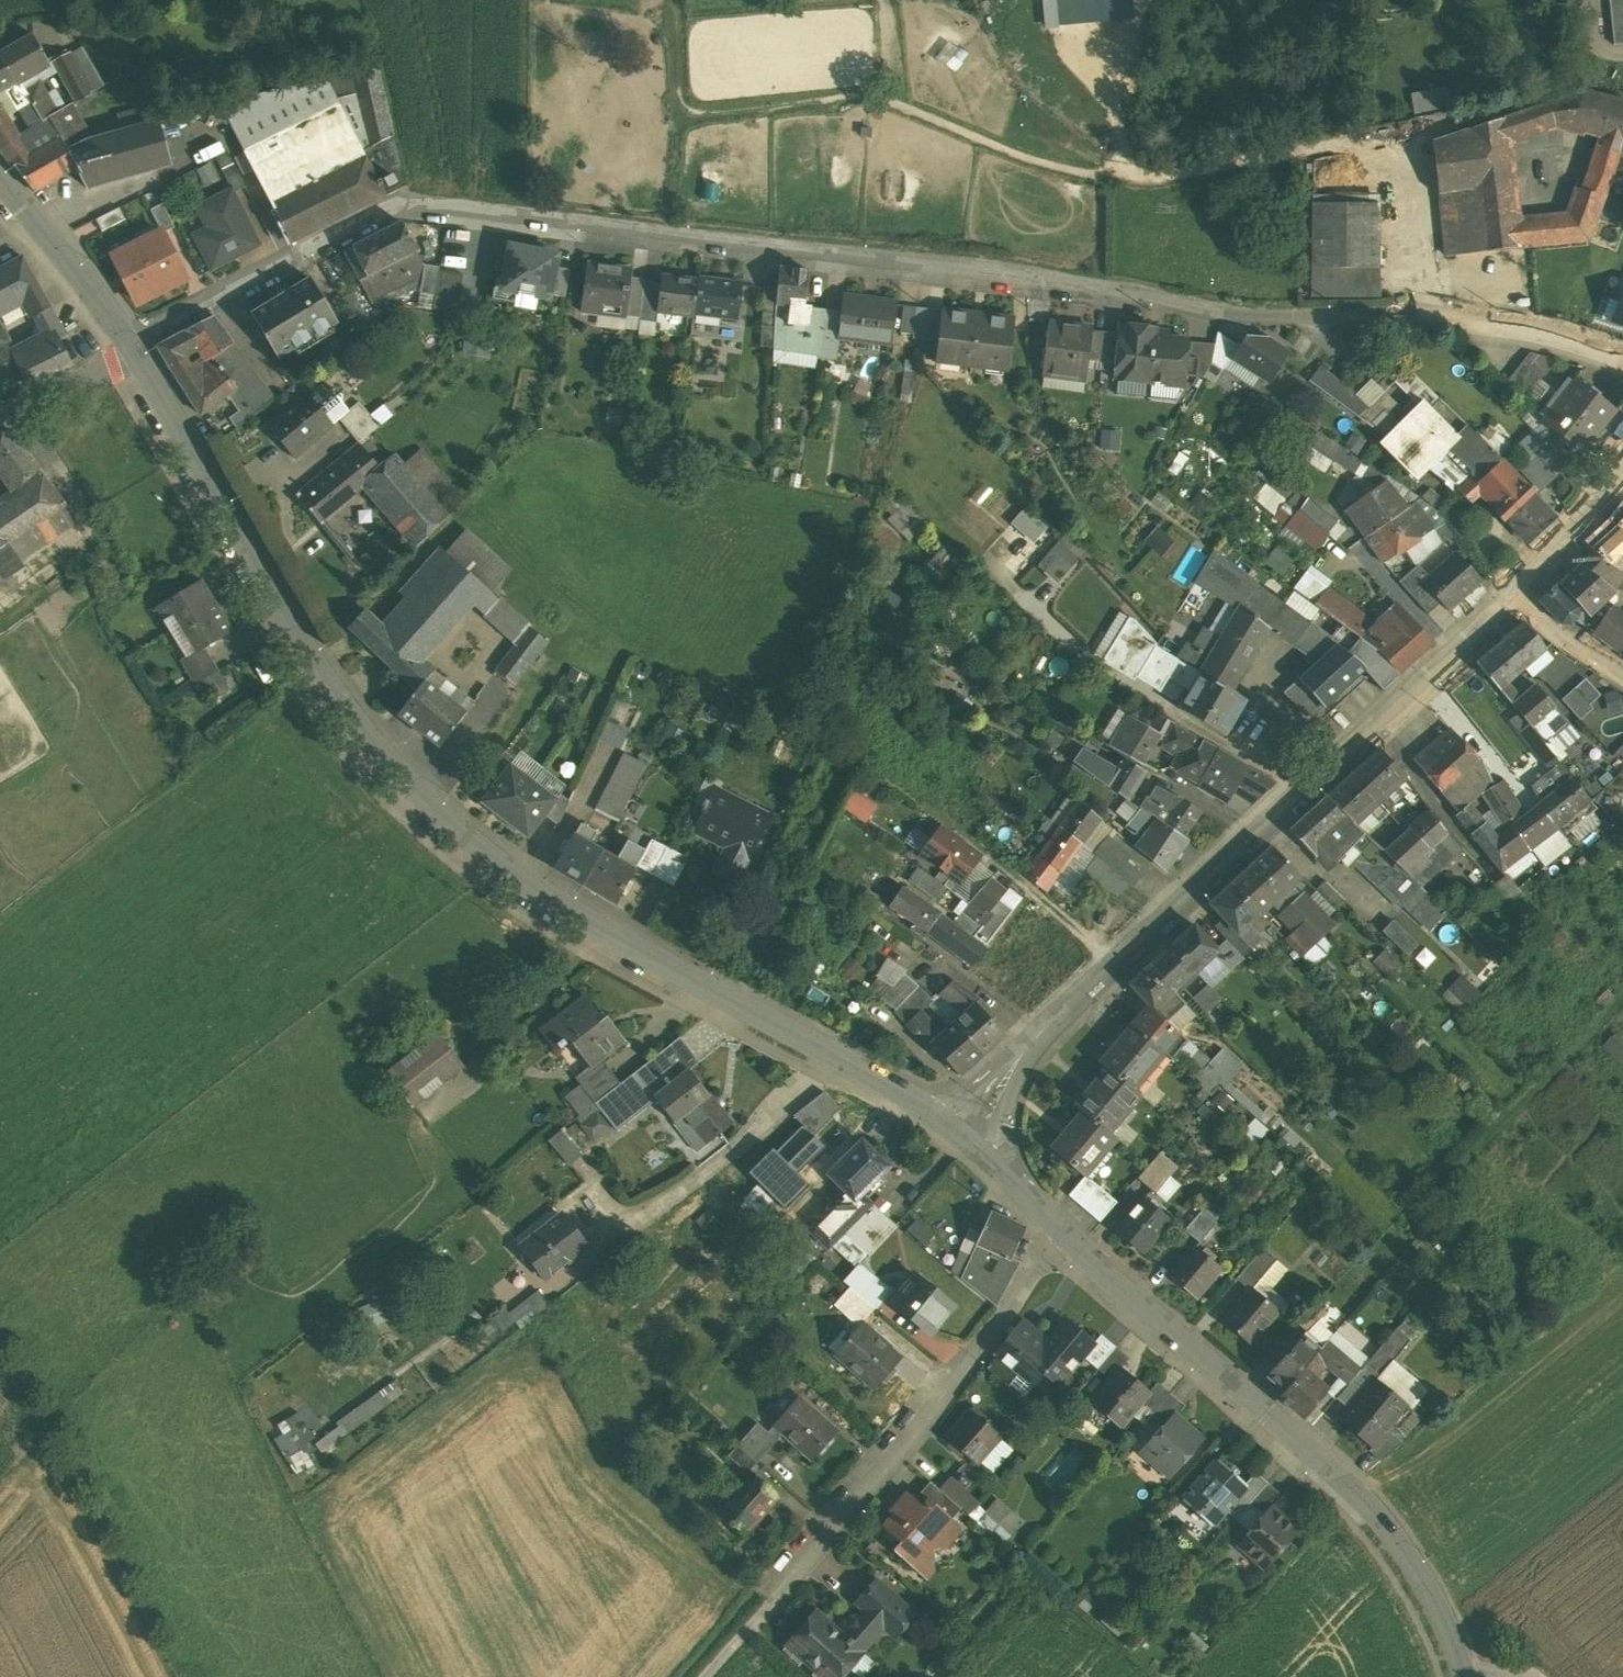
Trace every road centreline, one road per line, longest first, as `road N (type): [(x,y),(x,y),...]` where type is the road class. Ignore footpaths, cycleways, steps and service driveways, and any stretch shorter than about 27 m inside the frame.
road 1 (residential): [(1622,360),(1526,329),(1427,318),(1238,318),(997,275),(402,210),(155,332),(130,357)]
road 2 (tertiary): [(964,1136),(494,864),(421,801),(343,693),(130,357)]
road 3 (residential): [(964,1136),(1042,1031),(1511,604)]
road 4 (tertiary): [(1461,1676),(1421,1579),(1342,1480),(1058,1230)]
road 5 (residential): [(781,1592),(1011,1312),(1058,1230)]
road 6 (tertiary): [(130,357),(0,172)]
road 7 (residential): [(1511,604),(1622,478)]
road 8 (residential): [(130,357),(0,421)]
road 9 (residential): [(1511,604),(1622,681)]
road 10 (tertiary): [(1058,1230),(964,1136)]

